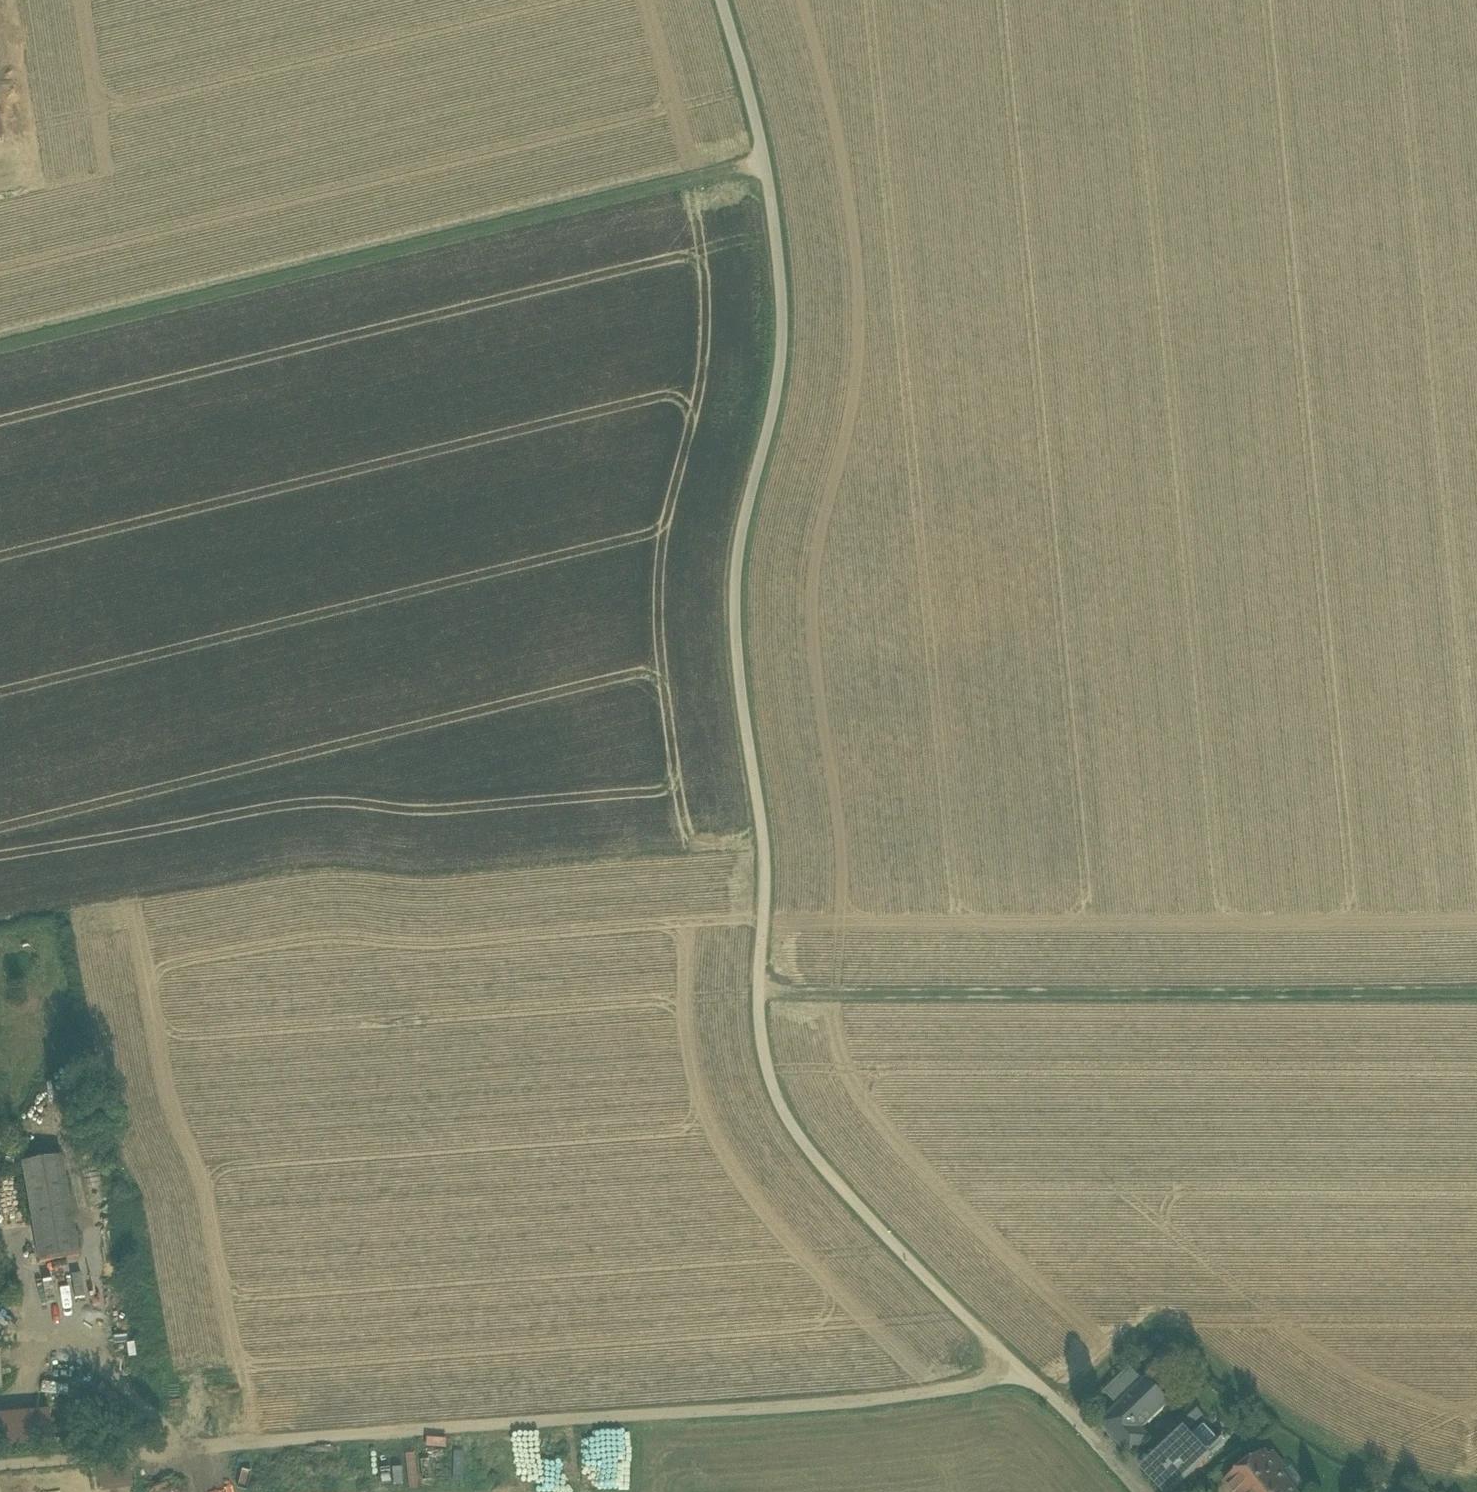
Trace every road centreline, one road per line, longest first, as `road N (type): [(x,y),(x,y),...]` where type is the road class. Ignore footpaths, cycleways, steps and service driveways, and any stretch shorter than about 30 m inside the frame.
road 1 (track): [(1036,1381),(853,1206),(787,1125),(763,1061),(786,857),(740,578),(787,332),(765,160),(722,0)]
road 2 (track): [(1036,1381),(160,1452)]
road 3 (track): [(765,160),(0,346)]
road 4 (track): [(770,992),(1476,992)]
road 5 (residential): [(1137,1491),(1036,1381)]

